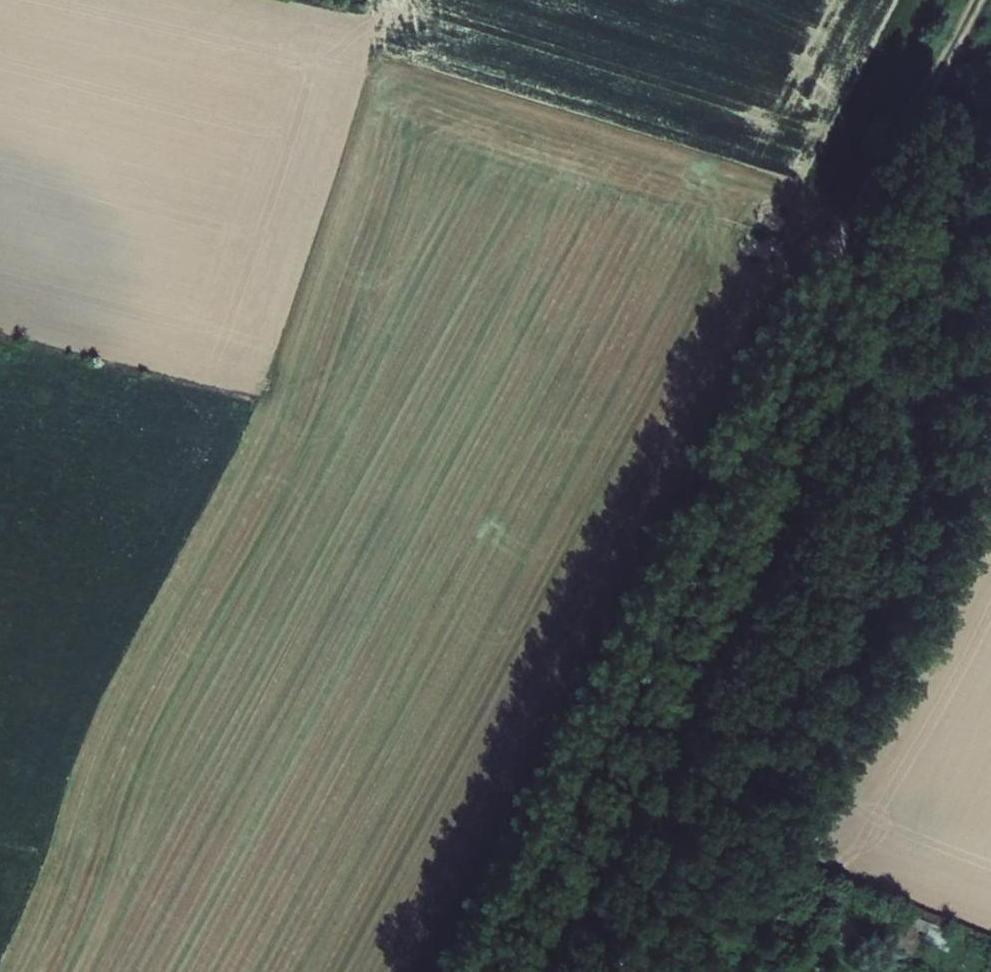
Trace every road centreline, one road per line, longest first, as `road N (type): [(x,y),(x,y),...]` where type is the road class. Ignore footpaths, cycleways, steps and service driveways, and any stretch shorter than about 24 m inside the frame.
road 1 (track): [(459,971),(975,0)]

